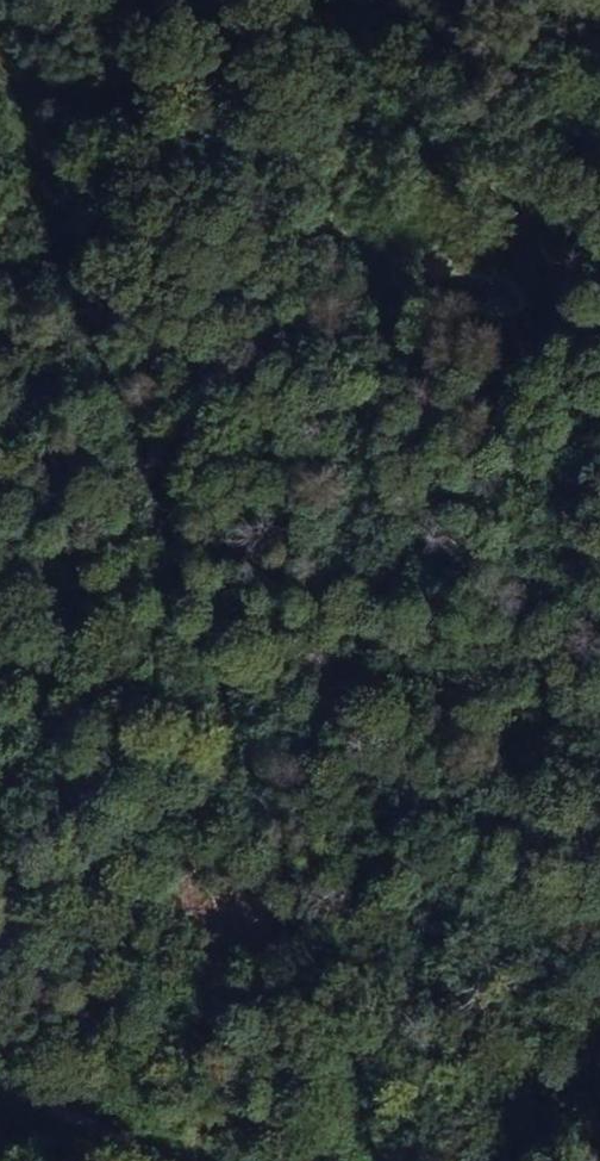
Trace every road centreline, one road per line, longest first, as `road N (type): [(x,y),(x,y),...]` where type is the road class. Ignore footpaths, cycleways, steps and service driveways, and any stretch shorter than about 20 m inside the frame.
road 1 (track): [(0,1082),(169,1160)]

